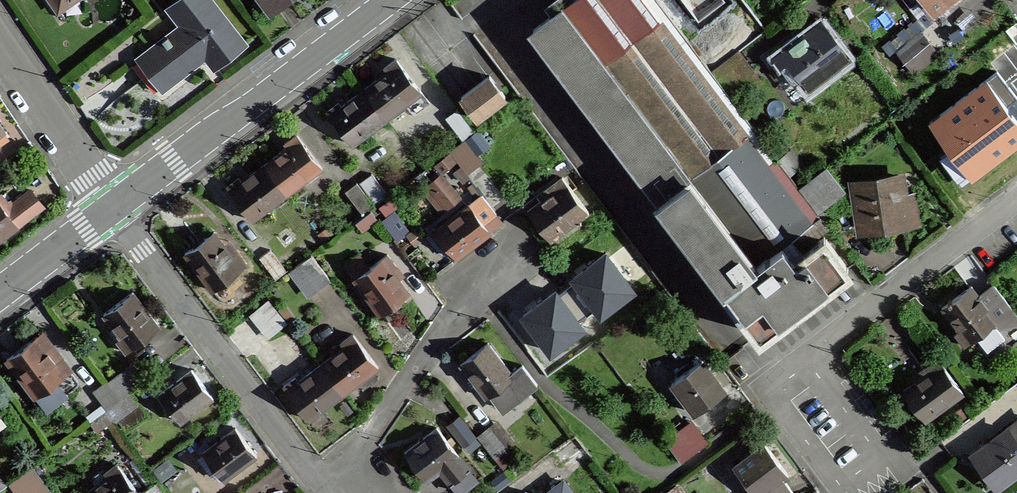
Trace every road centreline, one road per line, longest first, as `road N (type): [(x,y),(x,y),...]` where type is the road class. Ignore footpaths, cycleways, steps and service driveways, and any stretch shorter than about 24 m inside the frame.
road 1 (residential): [(112,208),(329,492)]
road 2 (tertiary): [(112,208),(390,0)]
road 3 (residential): [(339,492),(438,339),(504,261)]
road 4 (residential): [(1016,198),(806,361)]
road 5 (residential): [(806,361),(765,392),(838,489),(881,457)]
road 6 (residential): [(0,42),(112,208)]
road 7 (tertiary): [(0,294),(112,208)]
road 8 (residential): [(881,457),(806,361)]

